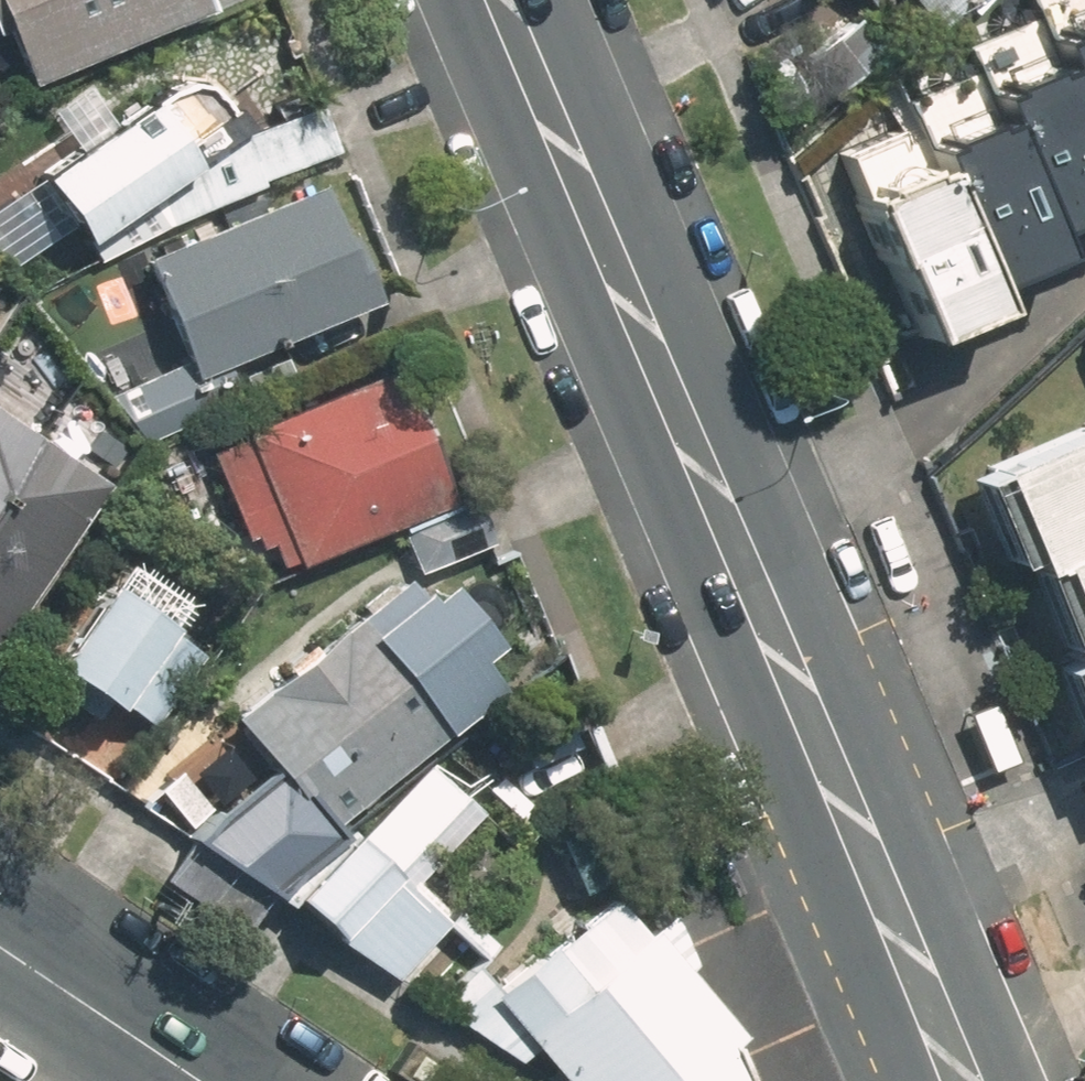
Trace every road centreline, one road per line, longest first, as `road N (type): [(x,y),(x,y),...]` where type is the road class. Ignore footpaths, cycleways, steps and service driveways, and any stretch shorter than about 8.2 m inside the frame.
road 1 (secondary): [(889,903),(504,0)]
road 2 (secondary): [(193,1080),(0,951)]
road 3 (secondary): [(889,903),(1003,1080)]
road 4 (secondary): [(929,1080),(889,903)]

